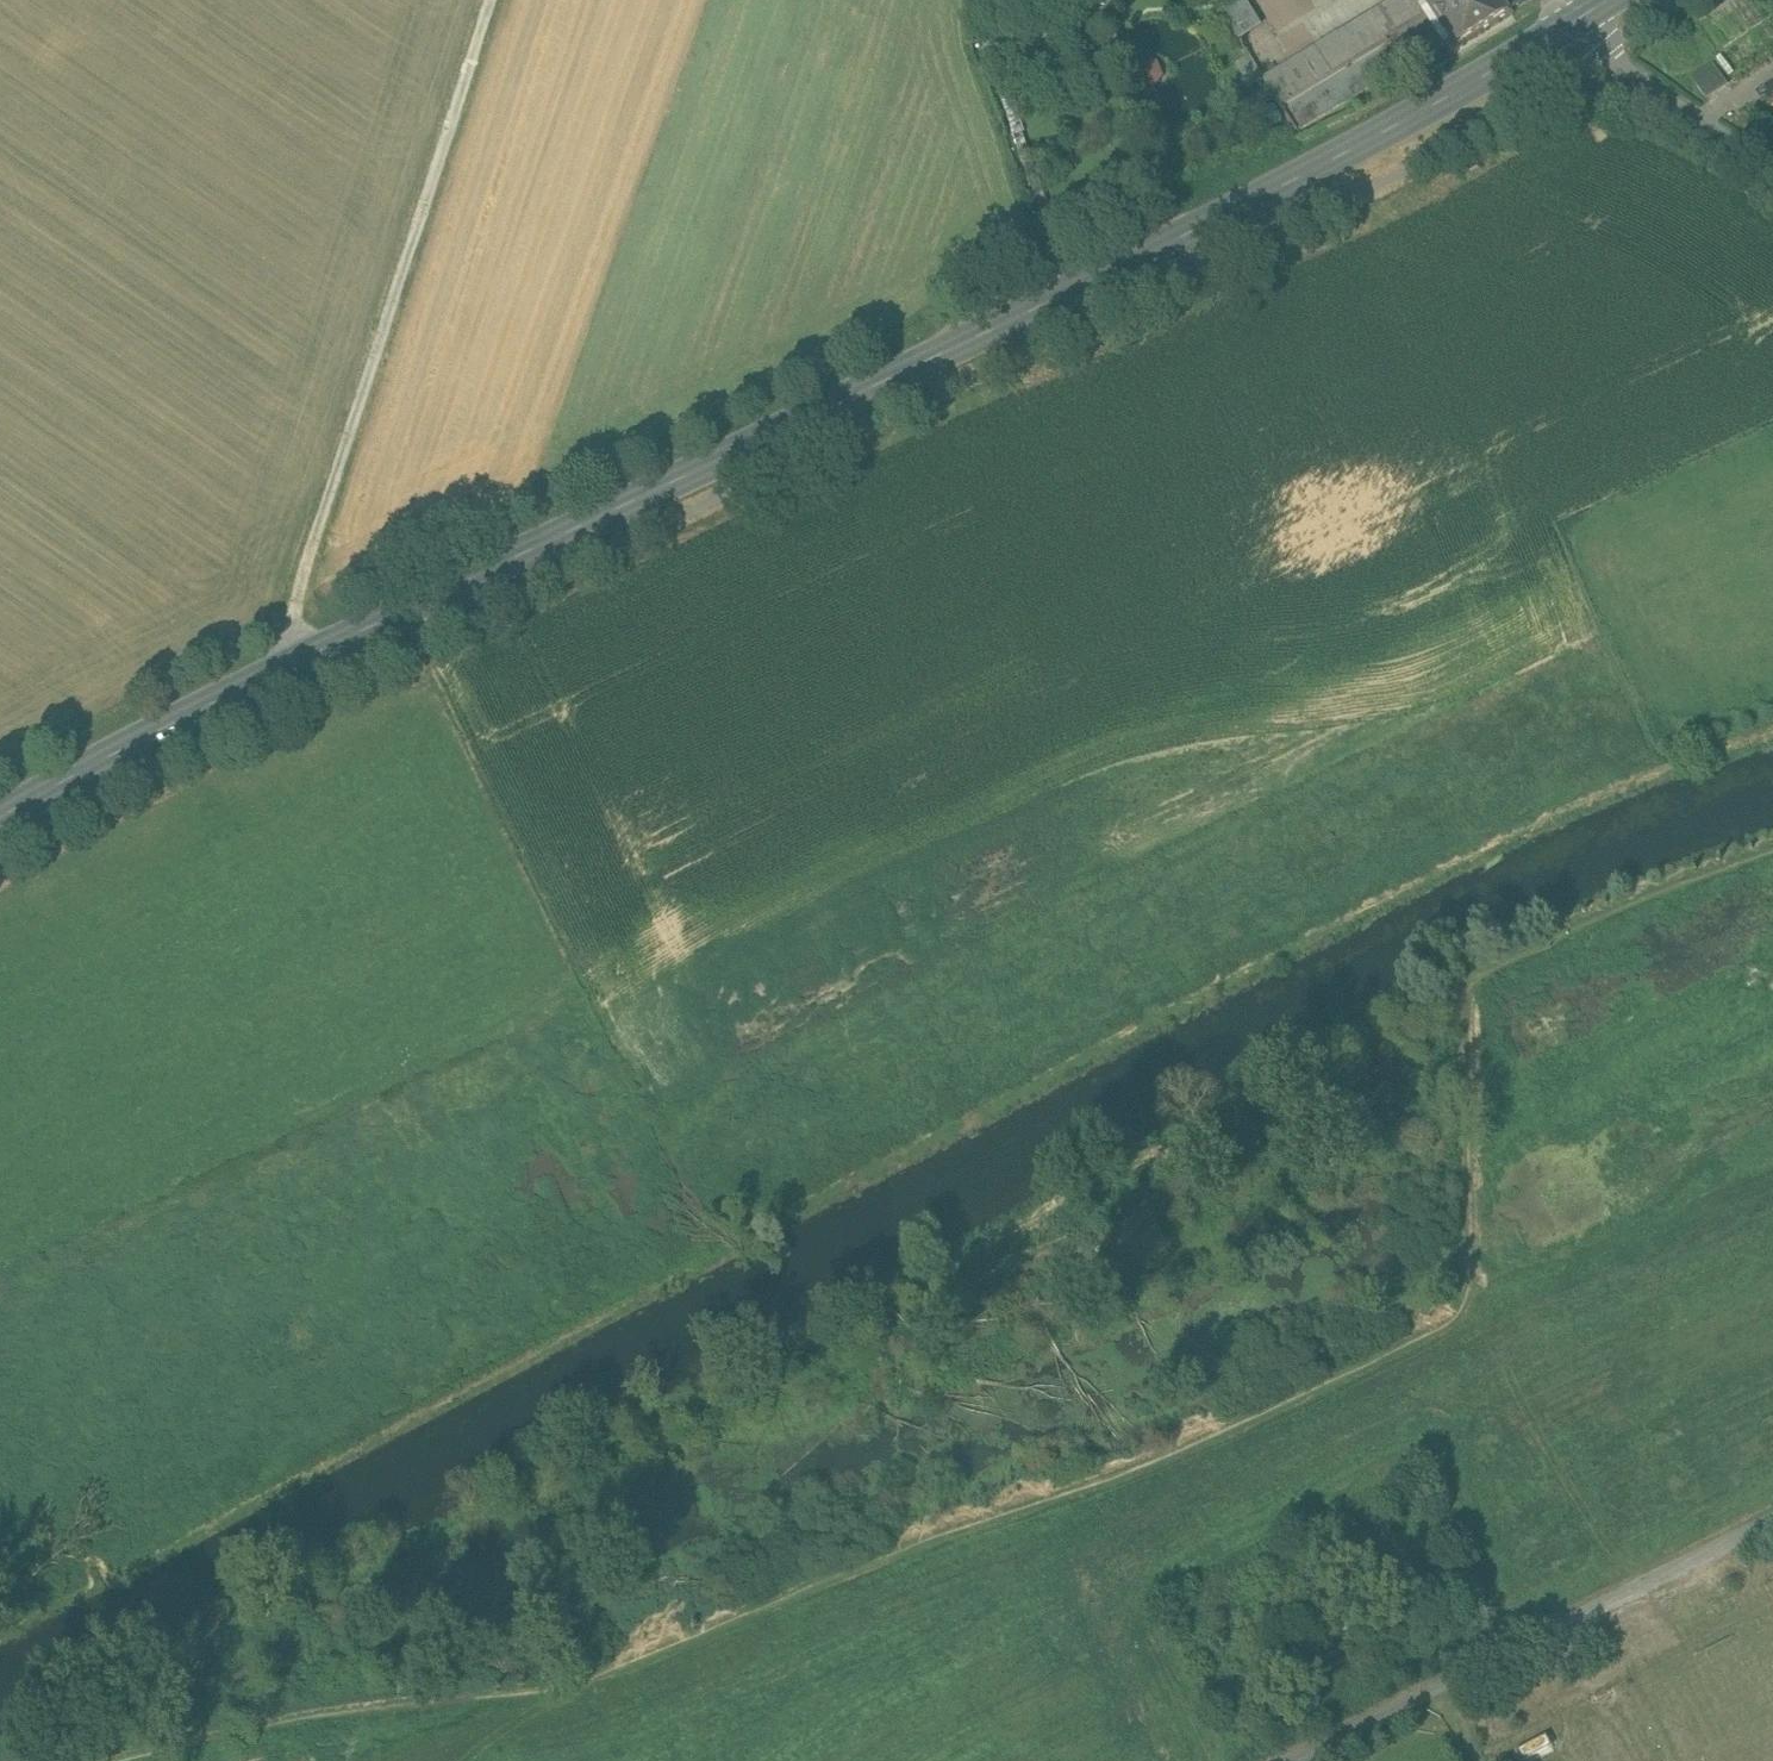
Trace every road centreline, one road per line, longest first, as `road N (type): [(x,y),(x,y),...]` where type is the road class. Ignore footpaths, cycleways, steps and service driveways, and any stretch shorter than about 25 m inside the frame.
road 1 (primary): [(1588,13),(1355,149),(301,658),(0,818)]
road 2 (unclassified): [(1772,1521),(1301,1760)]
road 3 (residential): [(1588,13),(1713,132),(1772,175)]

